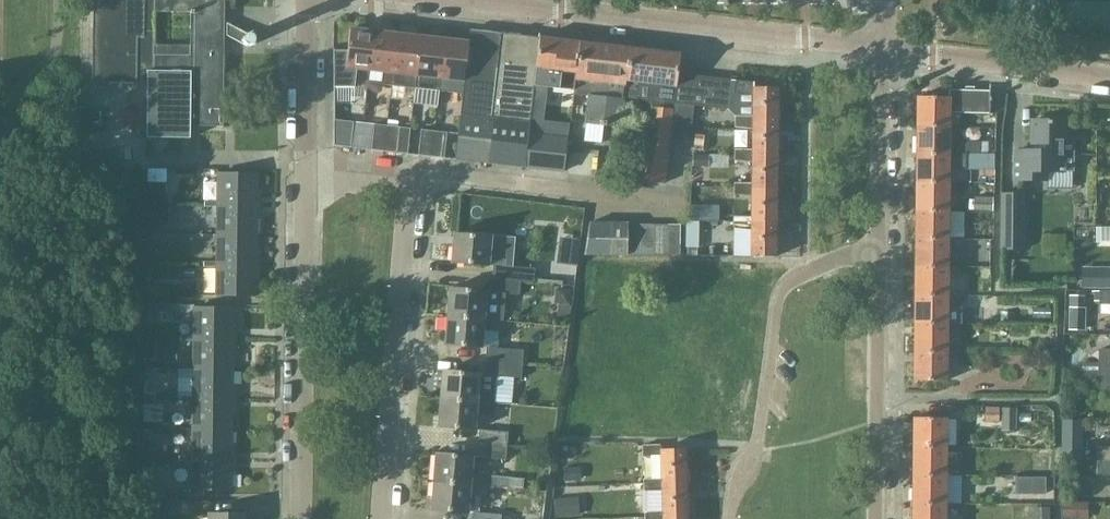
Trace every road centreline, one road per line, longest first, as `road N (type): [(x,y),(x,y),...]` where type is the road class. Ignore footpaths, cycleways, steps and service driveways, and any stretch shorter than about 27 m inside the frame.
road 1 (residential): [(882,48),(482,0)]
road 2 (residential): [(877,253),(843,256),(778,292),(756,460),(737,482),(731,518)]
road 3 (residential): [(299,518),(304,177)]
road 4 (residential): [(380,518),(408,188)]
road 5 (residential): [(408,188),(426,171),(686,201)]
road 6 (residential): [(874,518),(877,253)]
road 7 (residential): [(1109,75),(882,48)]
road 8 (residential): [(877,253),(882,48)]
road 9 (residential): [(304,177),(307,0)]

